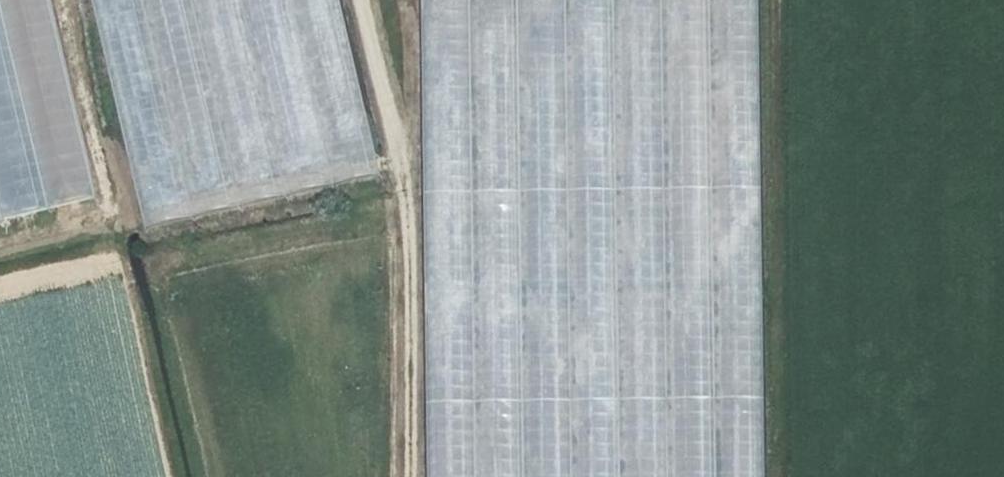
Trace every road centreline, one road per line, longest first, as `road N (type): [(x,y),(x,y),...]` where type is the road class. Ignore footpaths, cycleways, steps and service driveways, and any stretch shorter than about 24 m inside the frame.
road 1 (track): [(401,0),(403,476)]

